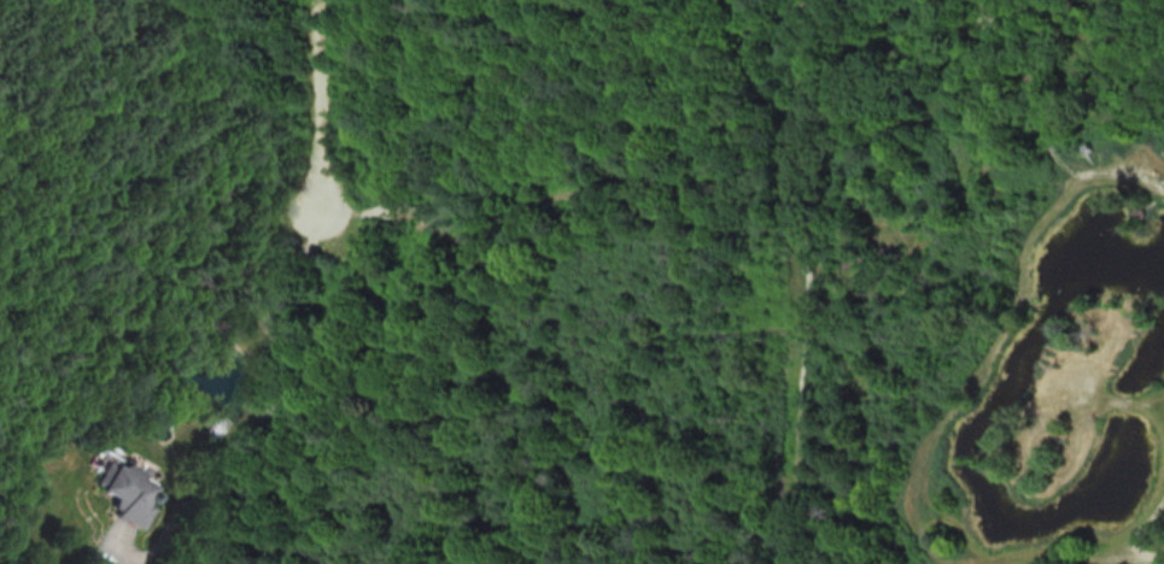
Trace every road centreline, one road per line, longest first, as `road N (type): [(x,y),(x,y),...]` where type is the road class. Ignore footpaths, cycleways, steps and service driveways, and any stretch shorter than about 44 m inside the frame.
road 1 (residential): [(312,0),(317,248)]

